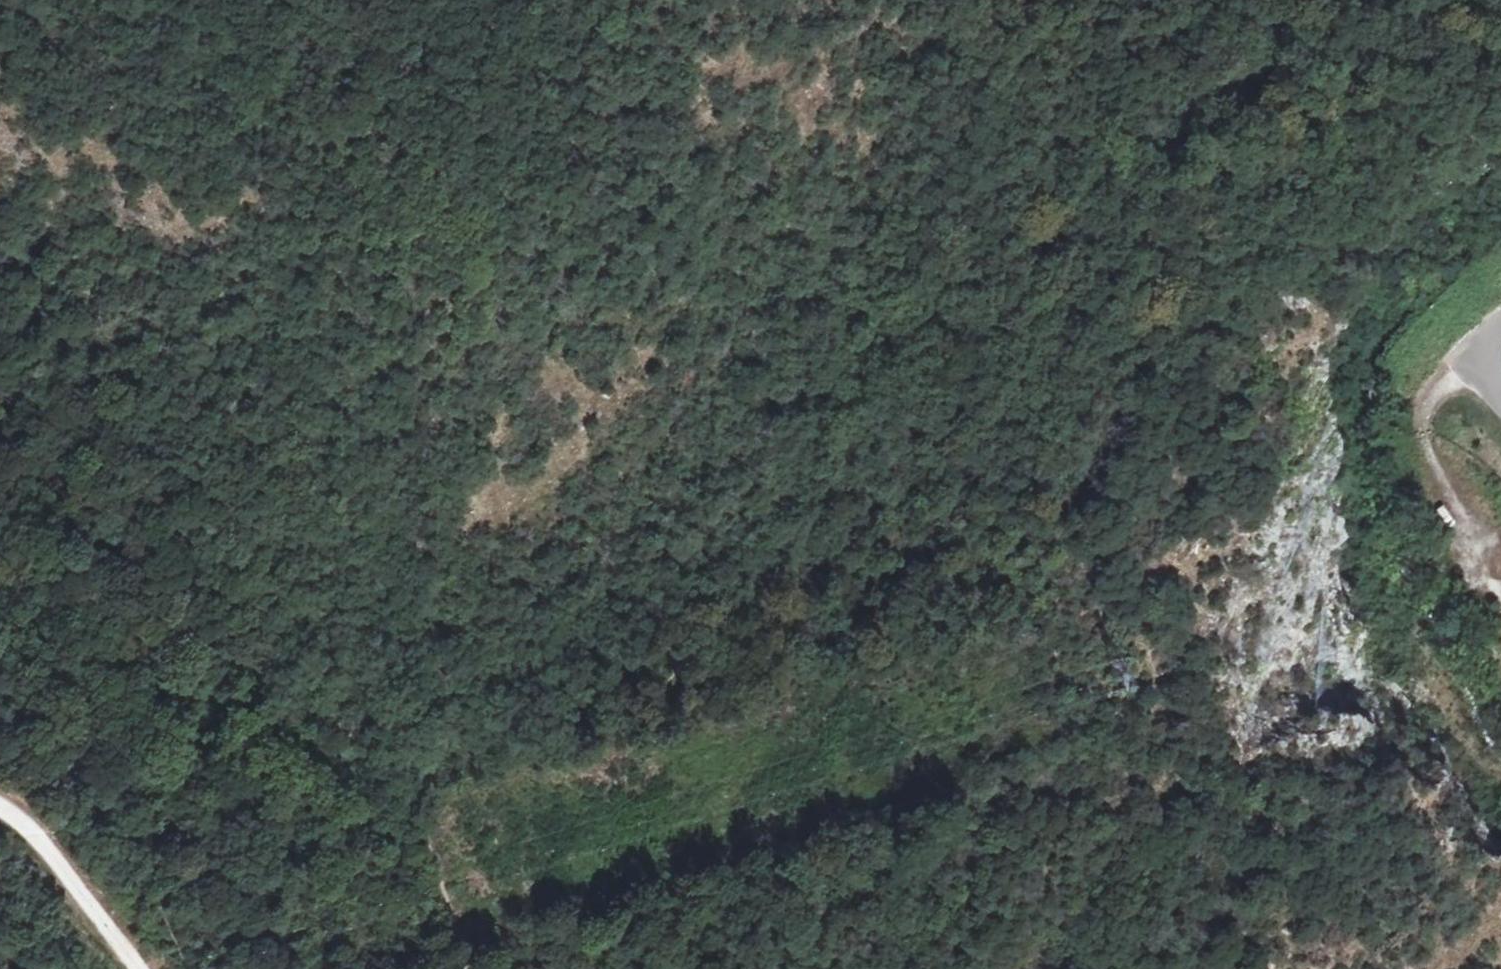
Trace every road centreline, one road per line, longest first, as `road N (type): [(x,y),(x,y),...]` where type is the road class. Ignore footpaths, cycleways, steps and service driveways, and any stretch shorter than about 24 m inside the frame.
road 1 (track): [(0,807),(82,887),(140,968)]

